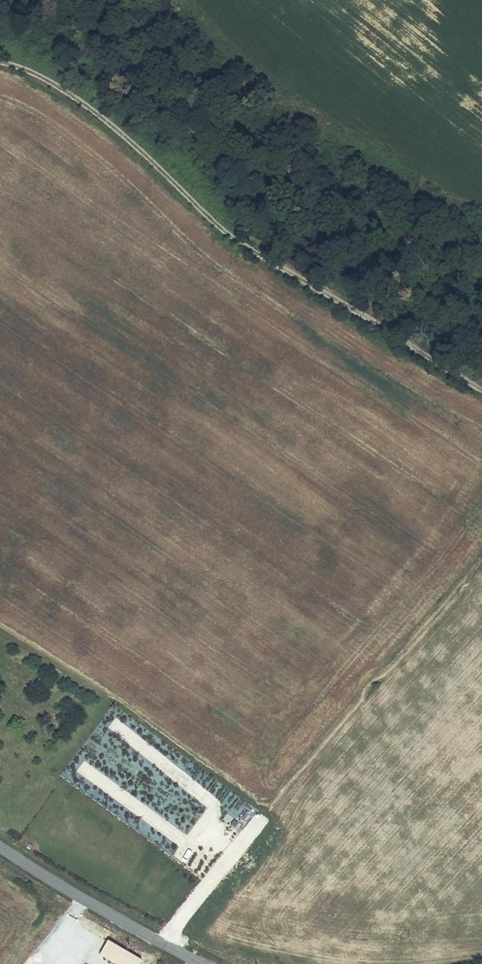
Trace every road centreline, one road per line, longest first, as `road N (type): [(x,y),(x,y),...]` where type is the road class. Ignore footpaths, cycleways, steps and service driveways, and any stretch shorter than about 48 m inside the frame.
road 1 (track): [(481,391),(277,268),(61,85),(0,57)]
road 2 (unclassified): [(197,963),(0,845)]

